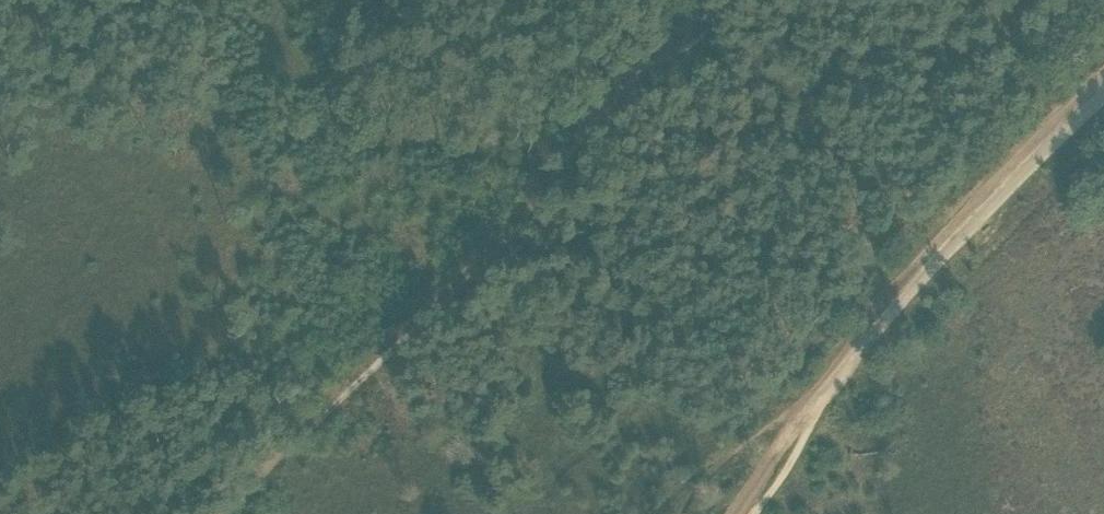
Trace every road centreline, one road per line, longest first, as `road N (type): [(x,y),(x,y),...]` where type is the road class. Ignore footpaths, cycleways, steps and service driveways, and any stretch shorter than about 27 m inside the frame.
road 1 (track): [(716,0),(703,32),(615,95),(522,222),(275,459),(231,513)]
road 2 (unclassified): [(1103,100),(955,238),(832,381)]
road 3 (track): [(832,381),(808,403),(734,513)]

